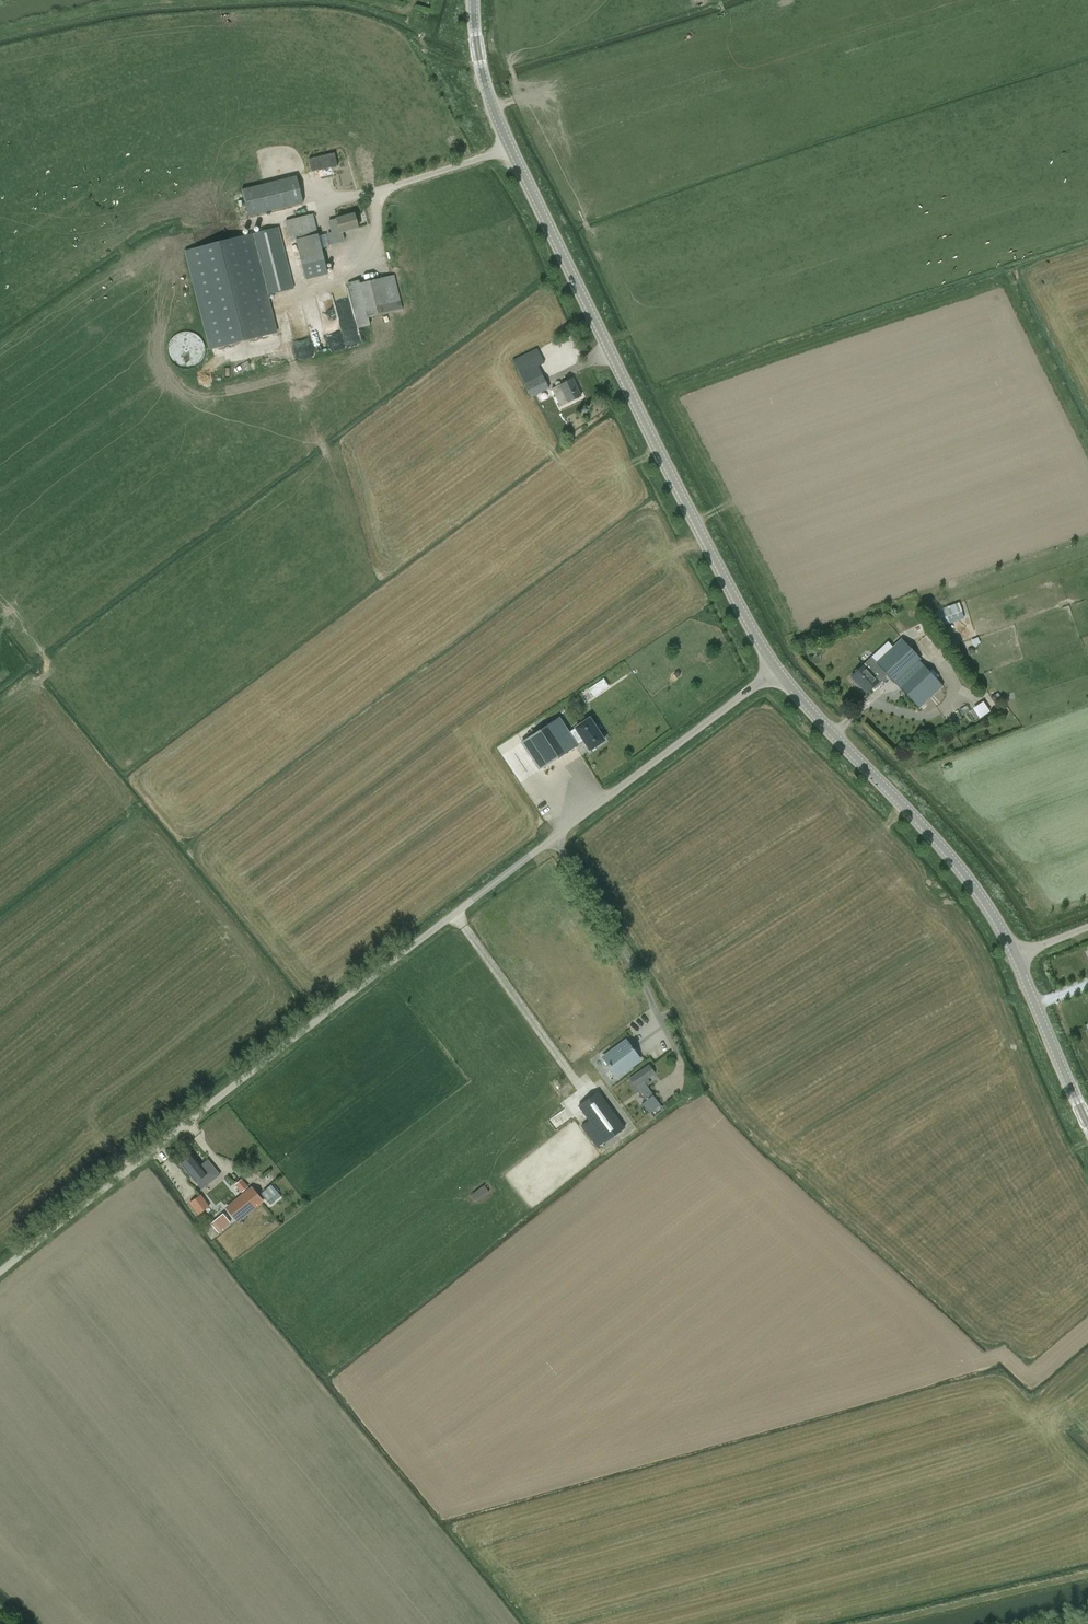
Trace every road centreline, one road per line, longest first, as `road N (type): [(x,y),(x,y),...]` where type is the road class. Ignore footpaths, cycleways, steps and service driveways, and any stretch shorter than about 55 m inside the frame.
road 1 (unclassified): [(0,1270),(778,669)]
road 2 (tertiary): [(778,669),(510,150),(480,68),(473,0)]
road 3 (tertiary): [(1016,956),(953,858),(778,669)]
road 4 (track): [(873,1623),(1087,1574)]
road 5 (tertiary): [(1087,1123),(1016,956)]

